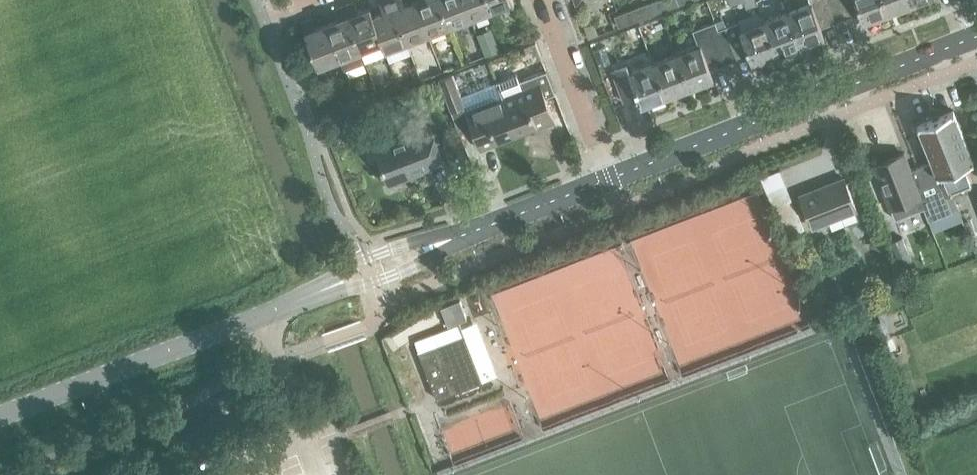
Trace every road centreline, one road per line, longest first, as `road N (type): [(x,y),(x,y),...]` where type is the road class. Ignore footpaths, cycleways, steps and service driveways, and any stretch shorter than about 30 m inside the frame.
road 1 (tertiary): [(0,417),(608,181)]
road 2 (tertiary): [(608,181),(976,36)]
road 3 (residential): [(608,181),(541,0)]

